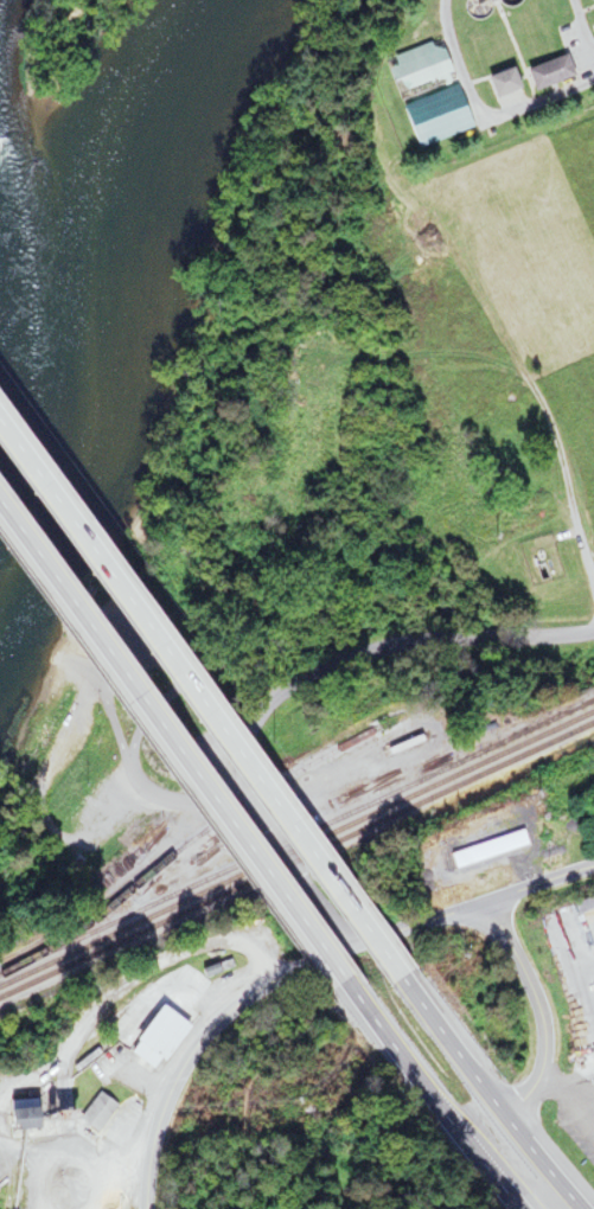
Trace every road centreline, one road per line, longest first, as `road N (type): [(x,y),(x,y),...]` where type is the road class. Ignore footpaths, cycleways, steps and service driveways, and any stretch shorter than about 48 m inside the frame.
road 1 (trunk): [(392,975),(0,449)]
road 2 (residential): [(593,631),(408,642),(302,678),(266,708),(248,741),(241,814),(254,887),(300,962)]
road 3 (tertiary): [(593,866),(356,938),(249,994),(205,1035),(172,1085),(152,1146),(148,1208)]
road 4 (trunk): [(0,537),(351,987)]
road 5 (trunk): [(582,1208),(392,975)]
road 6 (residential): [(507,1120),(535,1083),(544,1030),(529,978),(490,902)]
road 7 (trunk): [(379,1018),(520,1208)]
road 8 (residential): [(448,28),(490,115),(593,77)]

